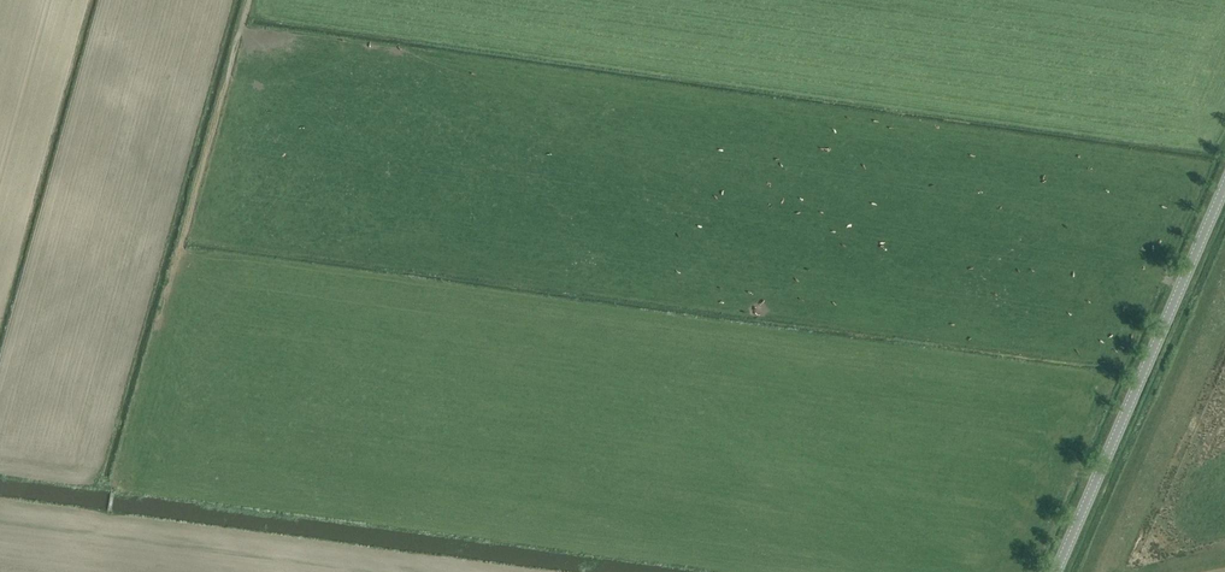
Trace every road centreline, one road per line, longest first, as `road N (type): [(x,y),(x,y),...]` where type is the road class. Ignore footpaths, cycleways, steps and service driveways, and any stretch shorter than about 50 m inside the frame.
road 1 (tertiary): [(1055,571),(1224,185)]

